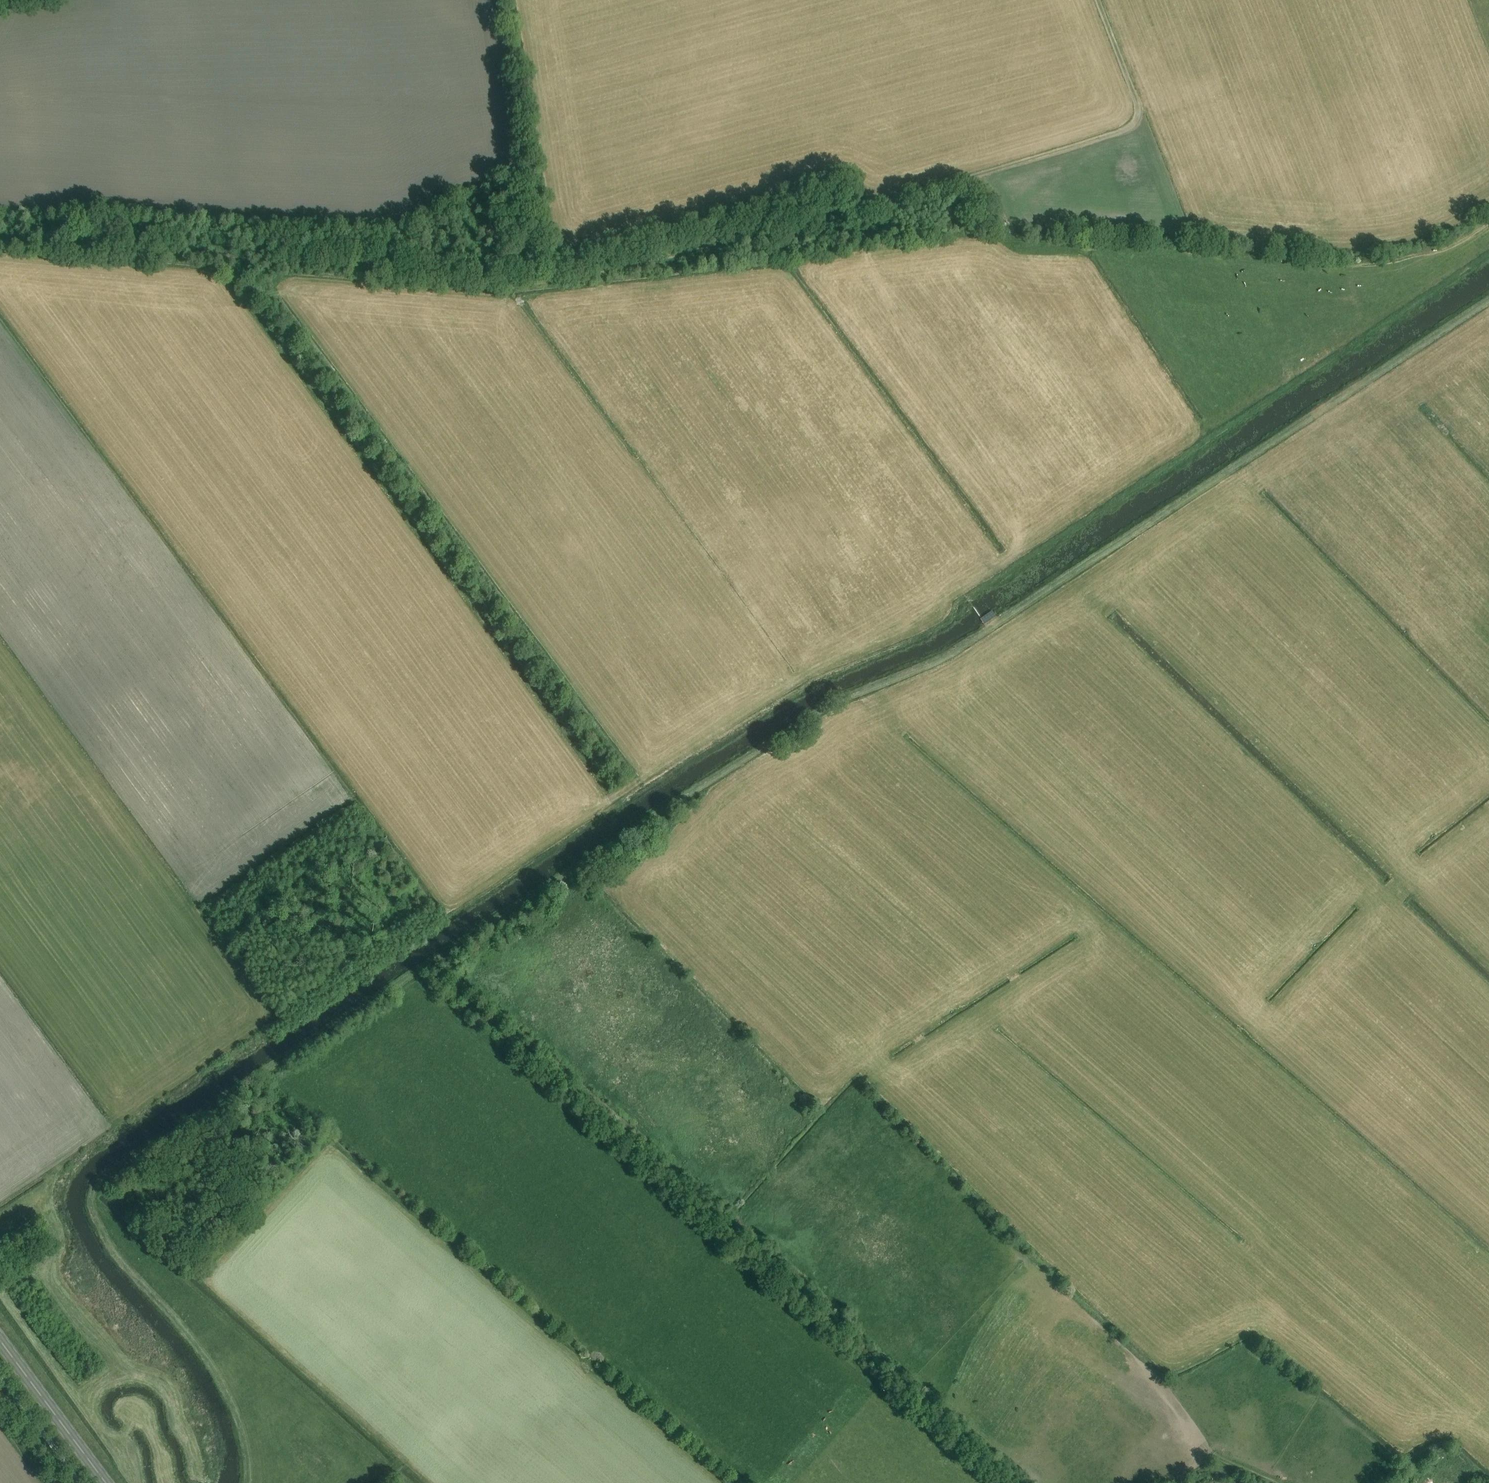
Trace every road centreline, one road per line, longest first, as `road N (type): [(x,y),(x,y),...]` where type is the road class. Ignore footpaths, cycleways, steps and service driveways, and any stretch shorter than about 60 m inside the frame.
road 1 (track): [(253,1482),(243,1427),(225,1386),(115,1251),(93,1205),(96,1183),(620,836),(830,706),(953,653),(1488,299)]
road 2 (track): [(570,287),(667,255),(754,243),(807,220),(1124,129),(1138,107),(1097,0)]
road 3 (primary): [(103,1482),(0,1345)]

